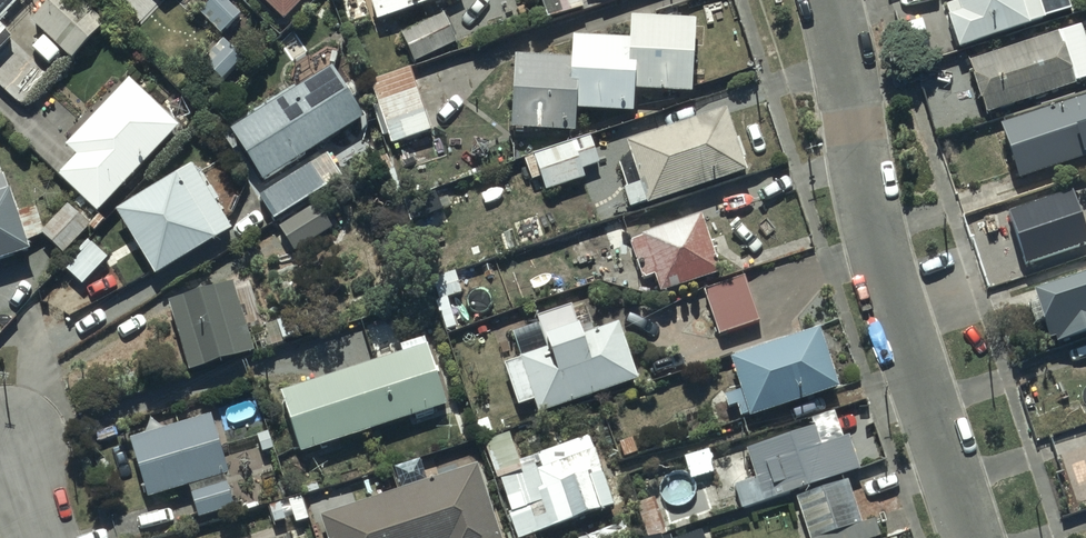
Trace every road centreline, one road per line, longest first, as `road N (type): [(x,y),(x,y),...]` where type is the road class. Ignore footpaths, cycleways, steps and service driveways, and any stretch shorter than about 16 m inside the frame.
road 1 (residential): [(975,537),(881,264),(830,0)]

